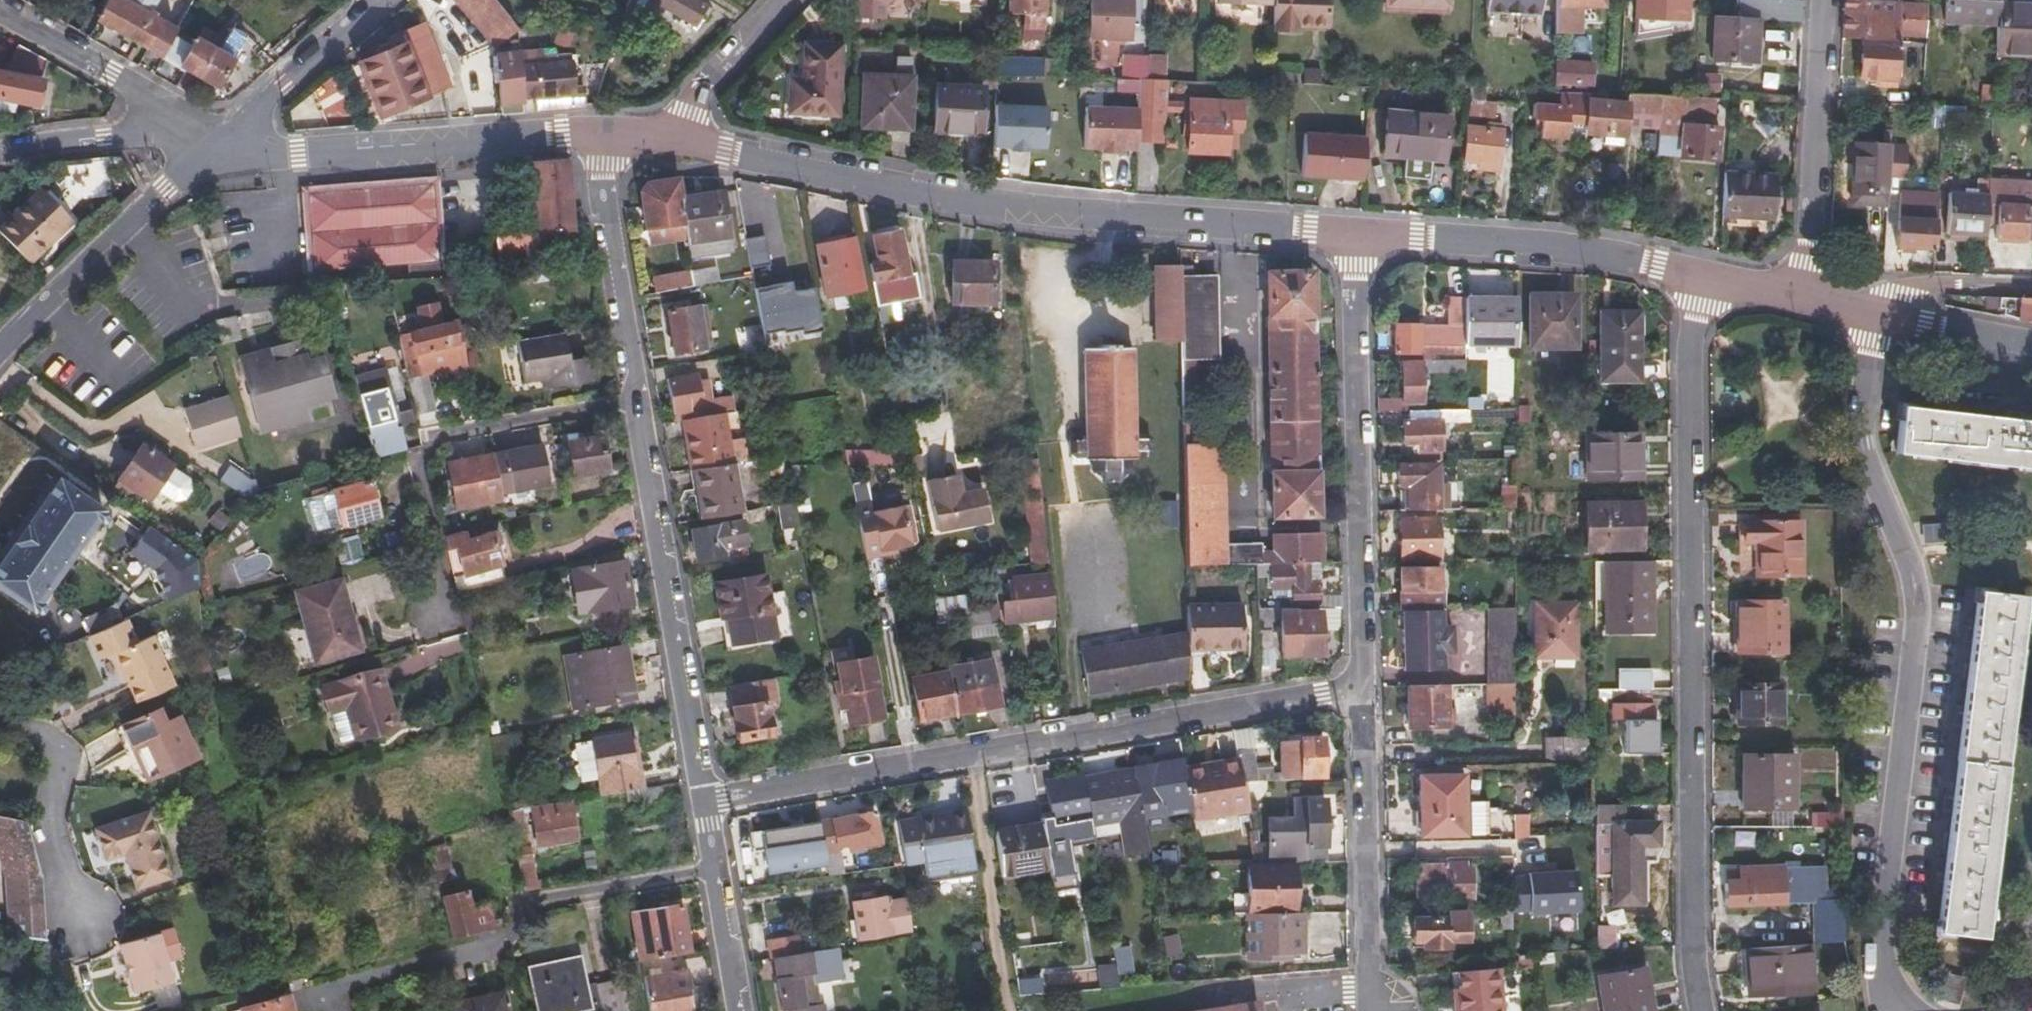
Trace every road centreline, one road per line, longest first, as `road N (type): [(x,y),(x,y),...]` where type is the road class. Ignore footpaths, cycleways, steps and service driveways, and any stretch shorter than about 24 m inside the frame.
road 1 (residential): [(1700,275),(1695,481),(1706,1010)]
road 2 (residential): [(676,139),(1006,205),(1361,234)]
road 3 (residential): [(704,799),(1368,690)]
road 4 (residential): [(1865,380),(1866,463),(1912,555),(1922,607),(1884,979),(1902,1010)]
road 5 (residential): [(1368,690),(1361,234)]
road 6 (residential): [(639,399),(639,442),(704,799)]
road 7 (residential): [(335,985),(496,943),(536,900),(713,868)]
road 8 (residential): [(216,137),(260,152),(293,153),(608,134)]
road 9 (residential): [(1361,234),(1565,249),(1700,275)]
road 10 (residential): [(1368,690),(1372,1010)]
road 11 (residential): [(216,137),(0,354)]
road 12 (residential): [(1825,0),(1803,297)]
road 13 (residential): [(608,134),(604,178),(639,399)]
road 14 (residential): [(0,720),(54,739),(64,753),(49,830),(60,891),(84,921)]
road 15 (residential): [(0,14),(216,137)]
road 16 (residential): [(216,137),(108,139),(0,156)]
road 17 (residential): [(433,435),(639,399)]
road 18 (residential): [(373,5),(216,137)]
road 19 (residential): [(676,139),(702,85),(783,0)]
road 20 (residential): [(1865,380),(2031,400)]
road 21 (unclassified): [(2031,291),(1903,292),(1871,313)]
road 22 (residential): [(1871,313),(2031,348)]
road 23 (residential): [(713,868),(737,1010)]

